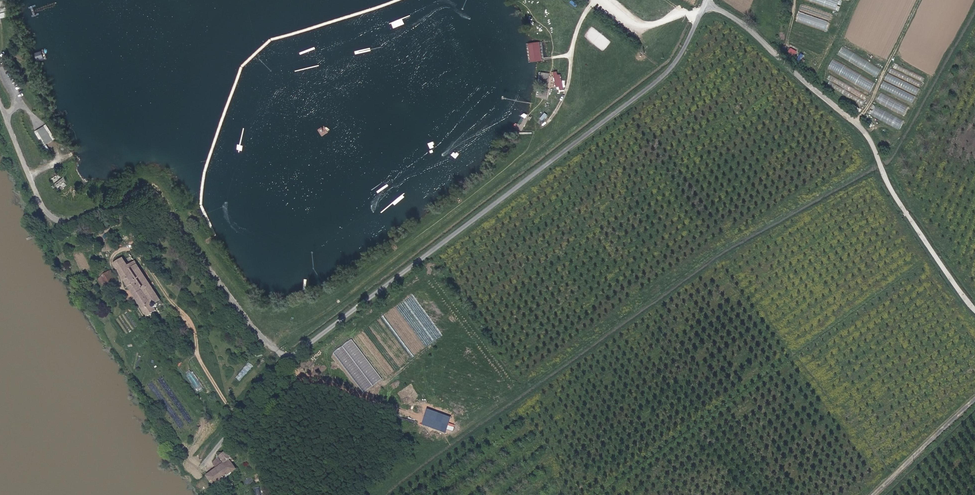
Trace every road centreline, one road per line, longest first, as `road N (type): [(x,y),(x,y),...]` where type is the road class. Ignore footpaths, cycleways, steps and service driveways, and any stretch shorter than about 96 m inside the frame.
road 1 (unclassified): [(201,468),(292,358),(667,72),(705,2)]
road 2 (unclassified): [(974,309),(888,185),(864,131),(746,26),(705,2)]
road 3 (track): [(596,0),(577,31),(568,88),(539,132)]
road 4 (residential): [(974,401),(874,494)]

